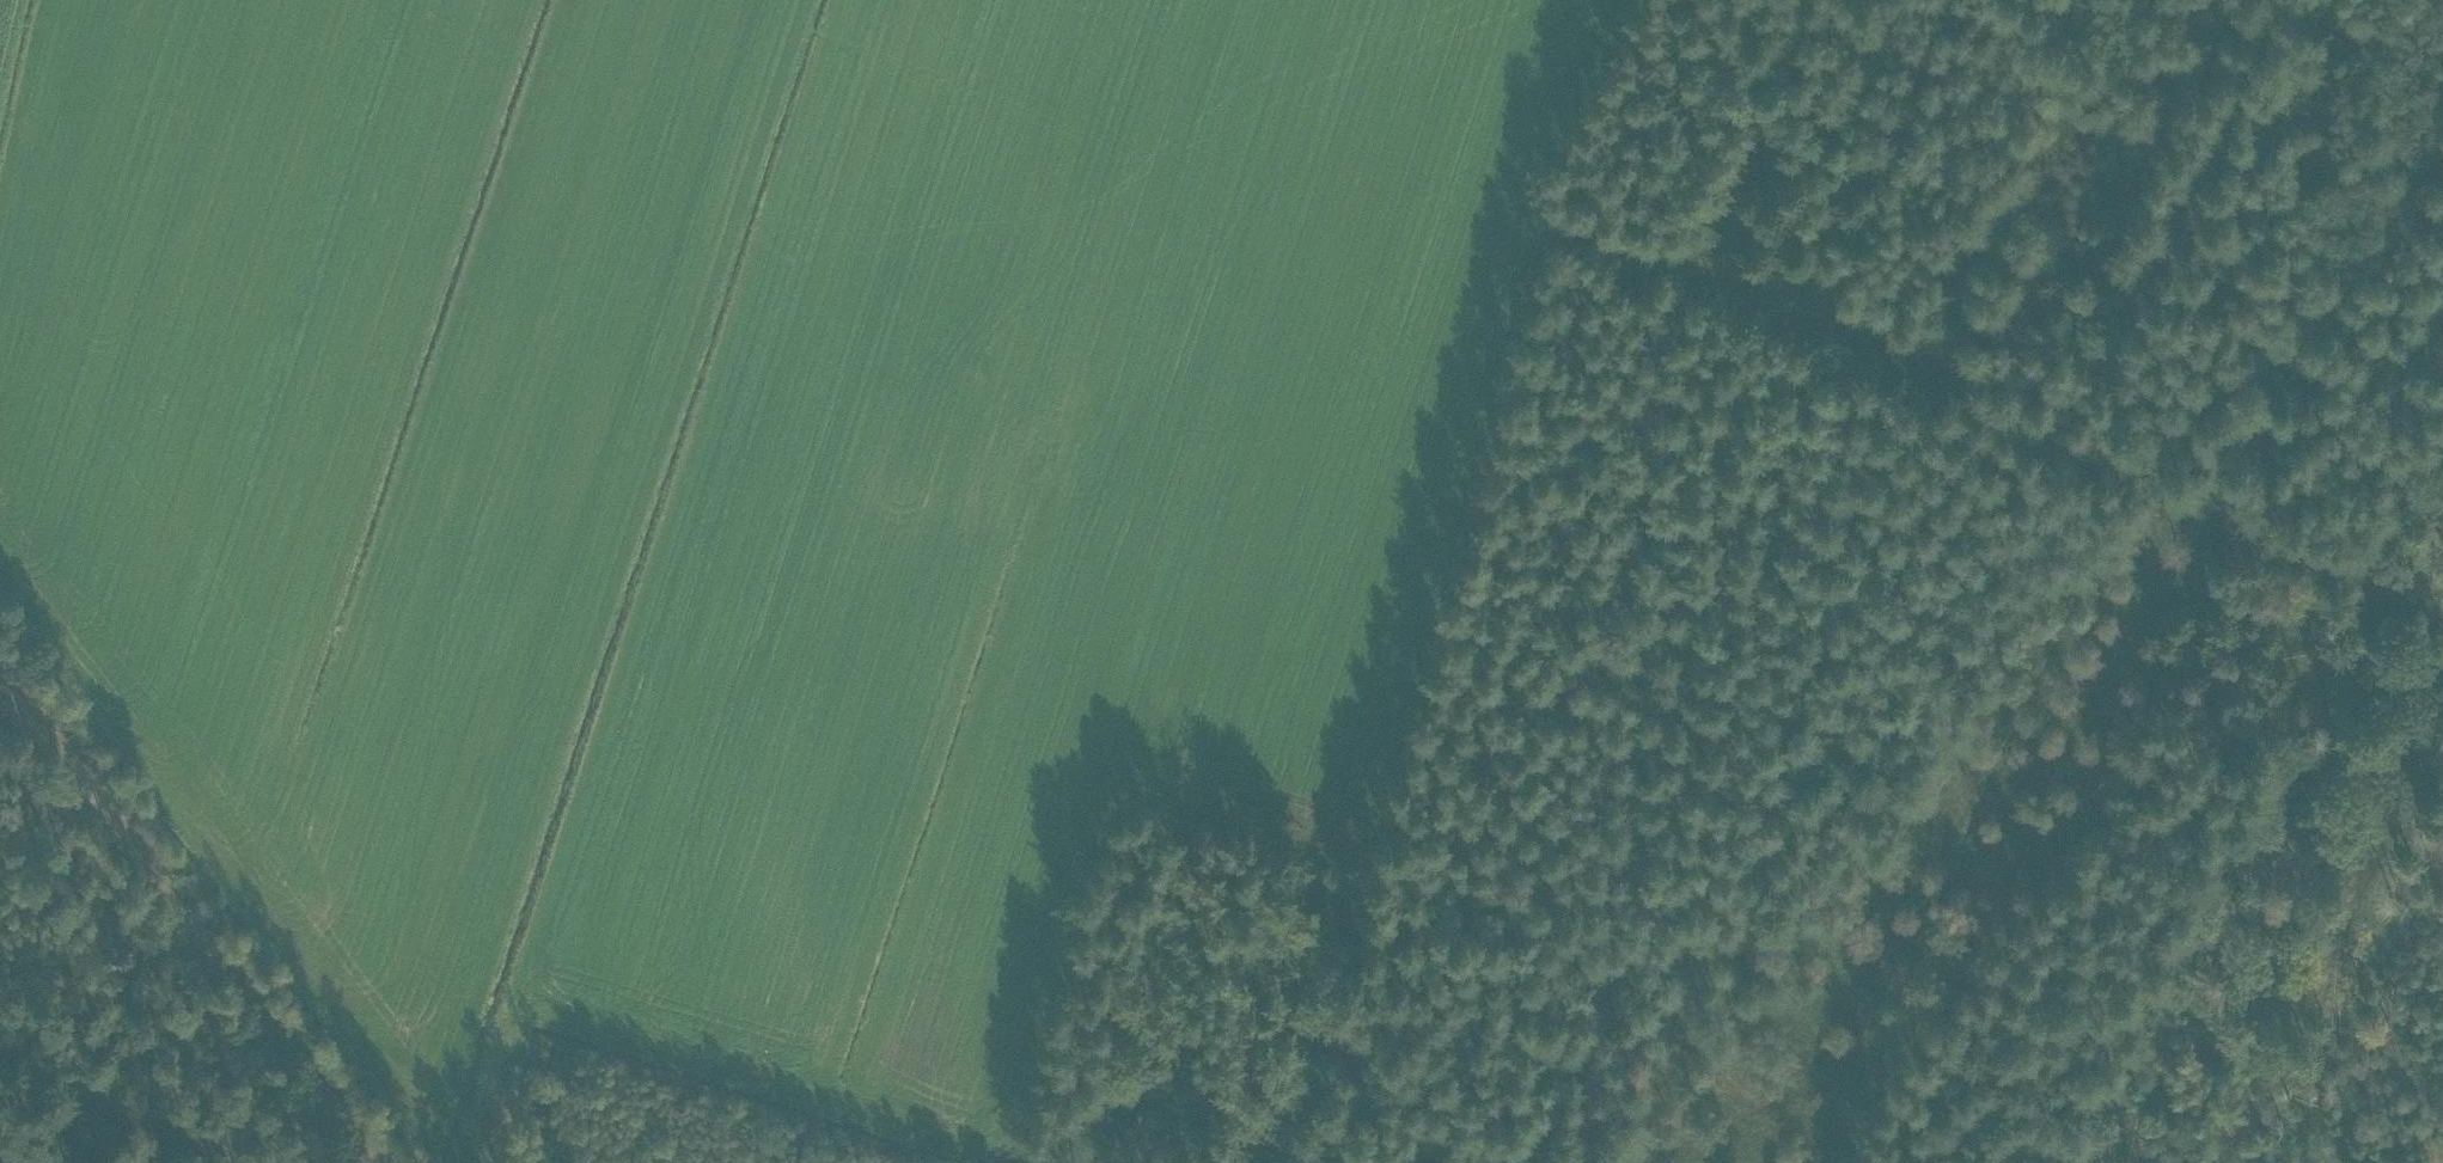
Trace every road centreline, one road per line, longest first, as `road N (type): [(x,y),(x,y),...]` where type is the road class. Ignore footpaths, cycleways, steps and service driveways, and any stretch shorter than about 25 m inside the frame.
road 1 (track): [(367,1162),(0,673)]
road 2 (track): [(461,1162),(512,1020)]

